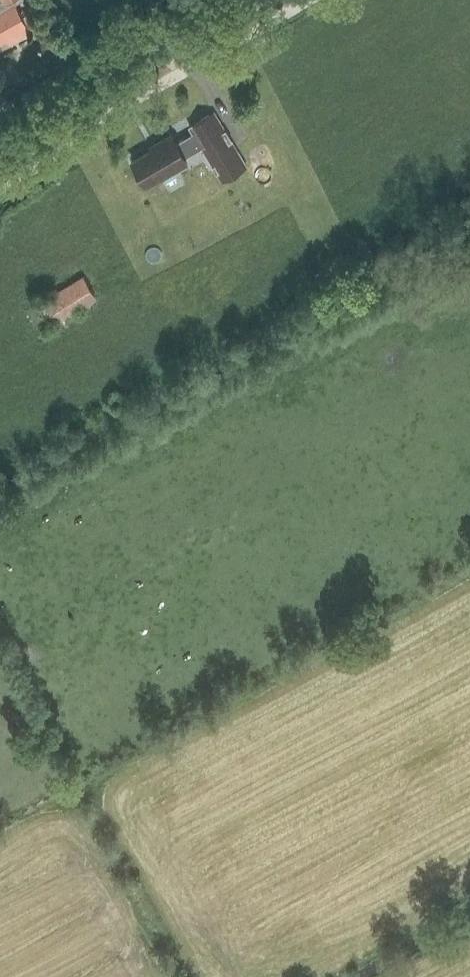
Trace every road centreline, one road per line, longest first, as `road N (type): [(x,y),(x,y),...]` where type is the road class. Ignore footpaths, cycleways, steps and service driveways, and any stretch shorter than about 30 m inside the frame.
road 1 (secondary): [(0,155),(268,0)]

